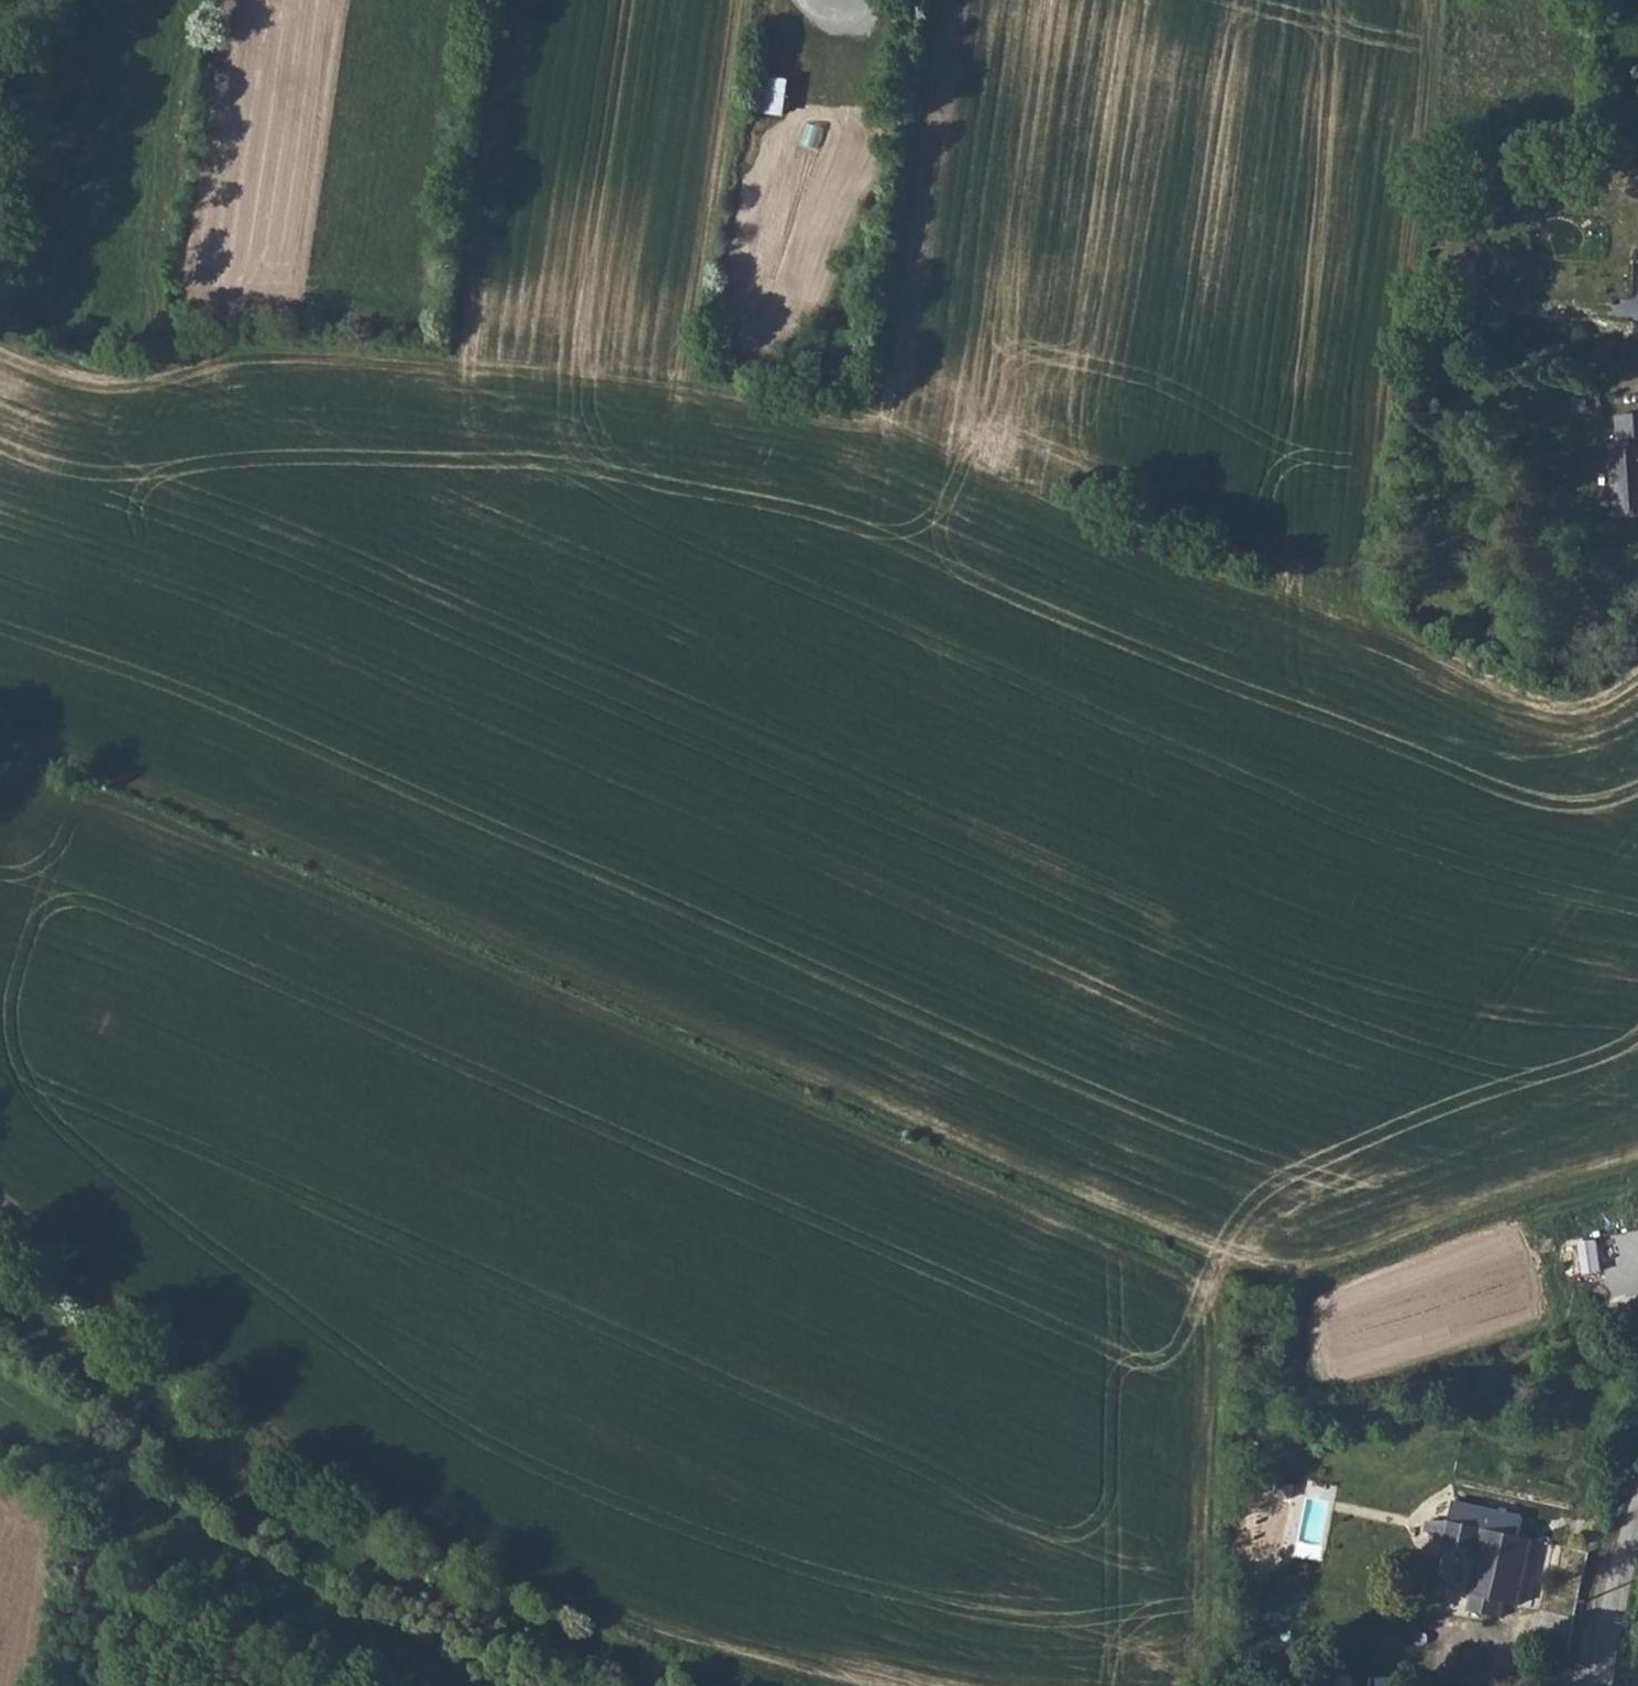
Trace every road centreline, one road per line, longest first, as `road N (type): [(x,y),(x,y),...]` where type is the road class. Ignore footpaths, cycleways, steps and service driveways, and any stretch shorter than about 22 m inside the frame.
road 1 (unclassified): [(1602,1685),(1613,1554),(1637,1486)]

